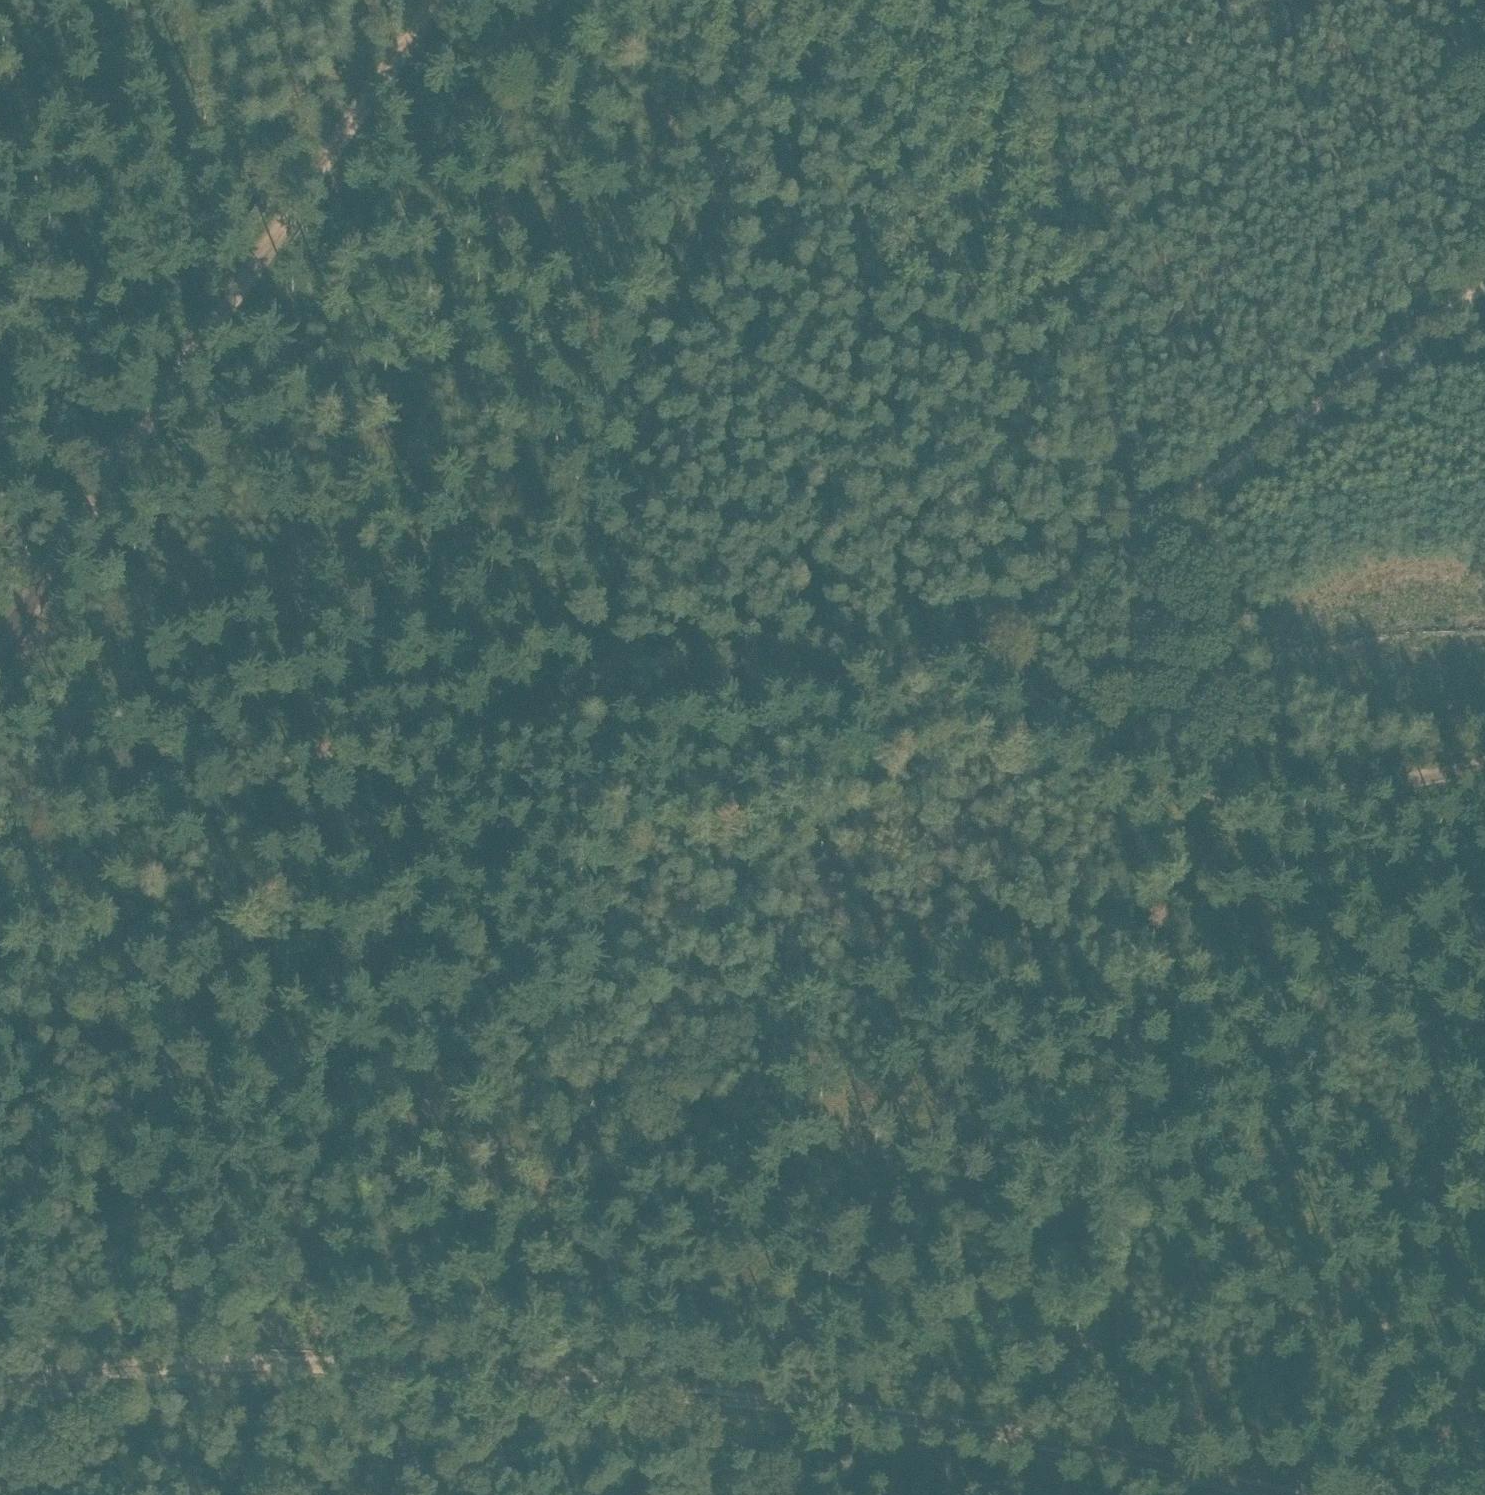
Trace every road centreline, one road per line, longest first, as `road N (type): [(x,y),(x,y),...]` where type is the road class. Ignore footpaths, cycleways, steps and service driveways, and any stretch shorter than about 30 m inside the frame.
road 1 (track): [(0,1382),(284,1368),(667,1394),(955,1426),(1267,1494)]
road 2 (track): [(0,798),(640,709),(973,653)]
road 3 (track): [(425,0),(0,626)]
road 4 (track): [(1147,772),(1125,1090),(1112,1477)]
road 5 (track): [(1137,541),(1018,0)]
road 6 (track): [(1137,541),(1484,288)]
road 7 (track): [(1147,772),(1240,794),(1484,764)]
road 8 (track): [(1137,541),(1147,772)]
road 9 (track): [(973,653),(1012,663),(1055,707),(1147,772)]
road 10 (track): [(973,653),(1137,541)]

